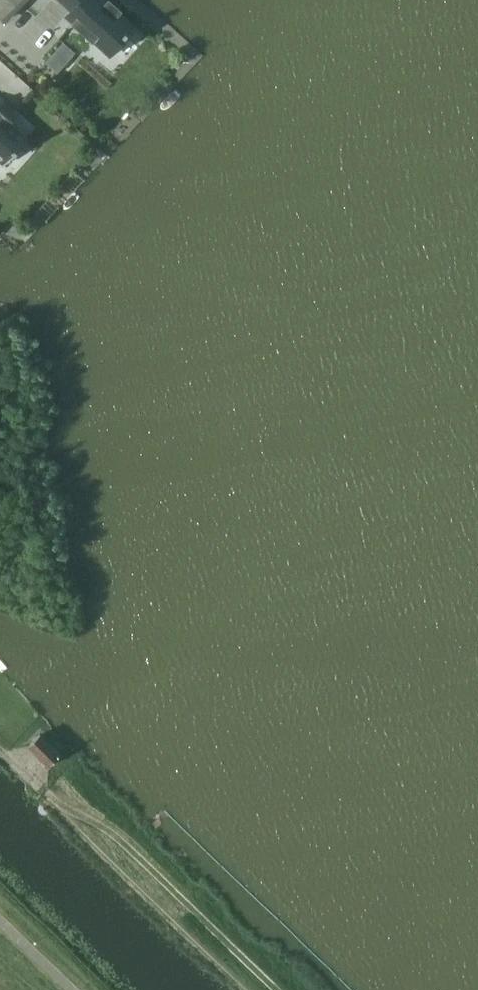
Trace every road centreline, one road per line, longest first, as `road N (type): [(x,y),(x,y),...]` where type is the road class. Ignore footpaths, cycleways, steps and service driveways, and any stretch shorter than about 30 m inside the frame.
road 1 (track): [(55,803),(111,831),(277,989)]

